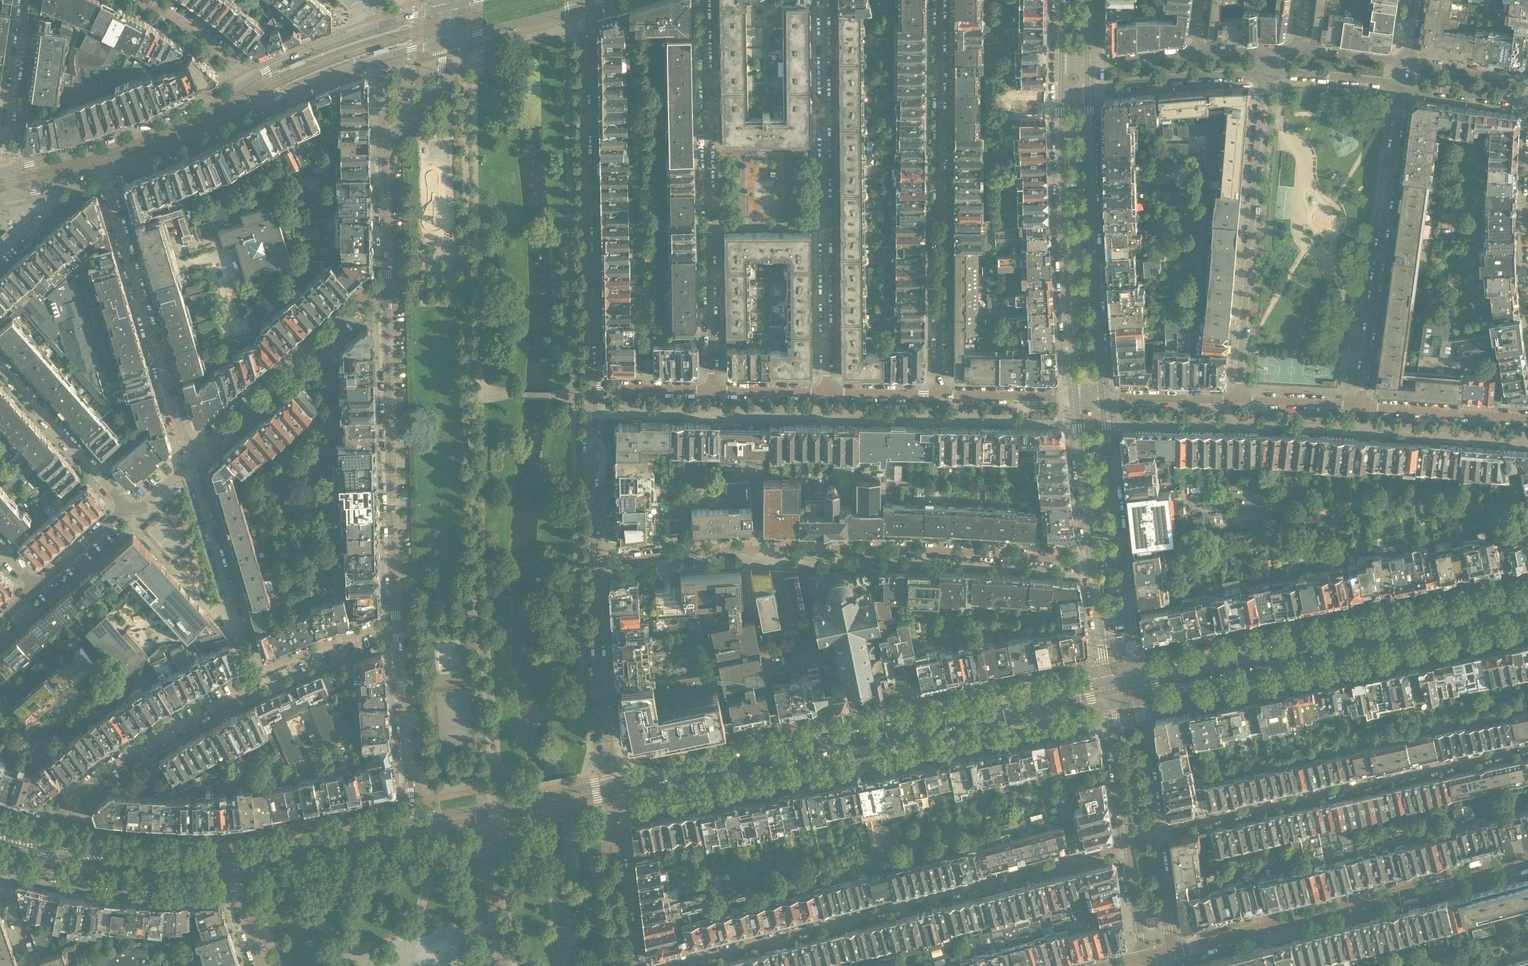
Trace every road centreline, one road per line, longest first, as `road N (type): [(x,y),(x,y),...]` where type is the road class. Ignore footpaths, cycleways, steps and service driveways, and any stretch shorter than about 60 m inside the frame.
road 1 (residential): [(1091,563),(798,548),(595,564)]
road 2 (residential): [(1125,843),(669,965)]
road 3 (residential): [(641,787),(673,799),(1046,725),(1069,696)]
road 4 (residential): [(1081,693),(1049,674),(681,749),(665,776)]
road 5 (tertiary): [(1069,696),(665,776)]
road 6 (residential): [(938,395),(939,0)]
road 7 (residential): [(826,392),(823,0)]
road 8 (residential): [(712,390),(704,0)]
road 9 (residential): [(587,388),(580,6)]
road 10 (residential): [(1157,830),(1527,747)]
road 11 (residential): [(1167,675),(1194,698),(1527,628)]
road 12 (tertiary): [(102,170),(377,57),(444,41)]
road 13 (residential): [(1173,951),(1527,859)]
road 14 (residential): [(1527,578),(1215,641),(1200,669)]
road 15 (tertiary): [(1527,603),(1200,669)]
road 16 (residential): [(386,291),(395,624)]
road 17 (residential): [(1265,74),(1237,399)]
road 18 (residential): [(394,823),(373,810),(226,837),(102,834),(87,856)]
road 19 (residential): [(1359,405),(1402,84)]
road 20 (residential): [(1105,398),(1091,87)]
road 21 (residential): [(1059,88),(1073,397)]
road 22 (residential): [(206,448),(184,440),(177,424),(102,170)]
road 23 (residential): [(1137,681),(1105,398)]
road 24 (residential): [(62,846),(77,791),(131,752),(145,751),(250,690),(255,673)]
road 25 (residential): [(444,41),(442,75),(383,138),(386,291)]
road 26 (tertiary): [(250,79),(100,150),(7,168)]
road 27 (residential): [(206,448),(290,374),(302,351),(368,294),(386,291)]
road 28 (residential): [(191,463),(255,673)]
road 29 (residential): [(613,781),(595,564)]
road 30 (residential): [(4,863),(187,888),(204,863)]
road 31 (tertiary): [(613,781),(414,819)]
road 32 (tertiary): [(416,832),(612,793)]
road 33 (residential): [(395,624),(414,819)]
road 34 (residential): [(127,508),(0,365)]
road 35 (residential): [(595,564),(587,388)]
road 36 (residential): [(1091,87),(1265,74)]
road 37 (residential): [(633,965),(612,793)]
road 38 (residential): [(7,168),(25,0)]
road 39 (residential): [(1359,405),(1527,416)]
road 40 (residential): [(1073,397),(1091,563)]
road 41 (residential): [(1106,688),(1125,843)]
road 42 (tertiary): [(380,832),(229,860)]
road 43 (residential): [(1157,830),(1137,681)]
road 44 (residential): [(255,673),(395,624)]
road 45 (tertiary): [(444,41),(580,6)]
road 46 (residential): [(1265,74),(1402,84)]
road 47 (residential): [(1073,397),(938,395)]
road 48 (residential): [(1105,398),(1237,399)]
road 49 (tertiary): [(369,28),(250,79)]
road 50 (residential): [(1402,84),(1527,102)]
road 51 (residential): [(1091,563),(1106,688)]
road 52 (residential): [(250,79),(152,0)]
road 53 (residential): [(712,390),(587,388)]
road 54 (residential): [(1527,79),(1405,61)]
road 55 (residential): [(1237,399),(1359,405)]
road 56 (residential): [(1173,951),(1157,830)]
road 57 (residential): [(34,587),(127,508)]

